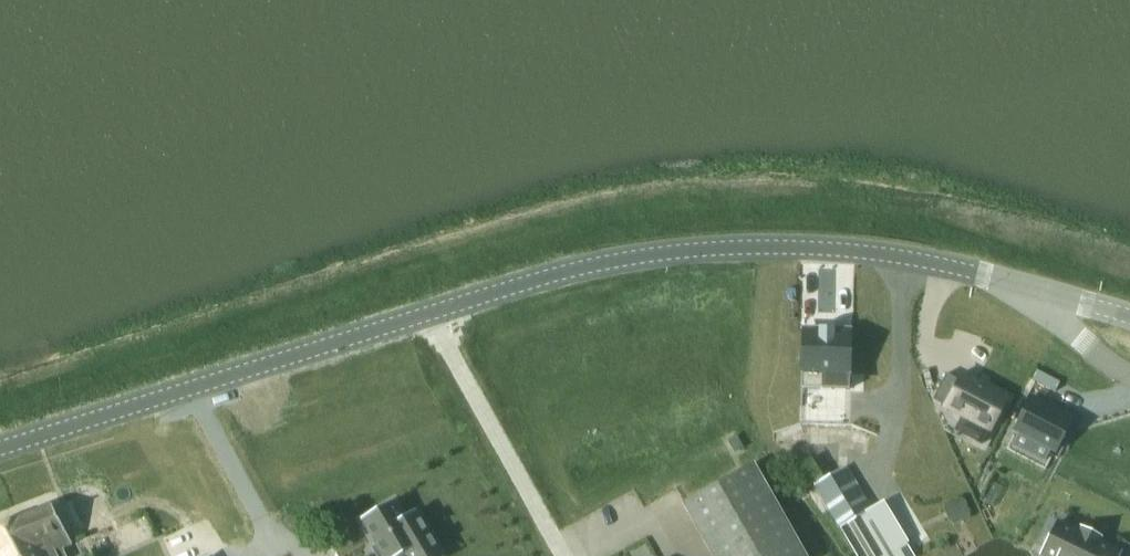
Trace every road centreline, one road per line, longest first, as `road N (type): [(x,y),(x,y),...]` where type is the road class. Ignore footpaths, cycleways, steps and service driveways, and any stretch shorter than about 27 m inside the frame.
road 1 (tertiary): [(0,449),(570,269),(666,253),(815,247),(990,276)]
road 2 (residential): [(990,276),(1129,369)]
road 3 (tertiary): [(990,276),(1129,319)]

